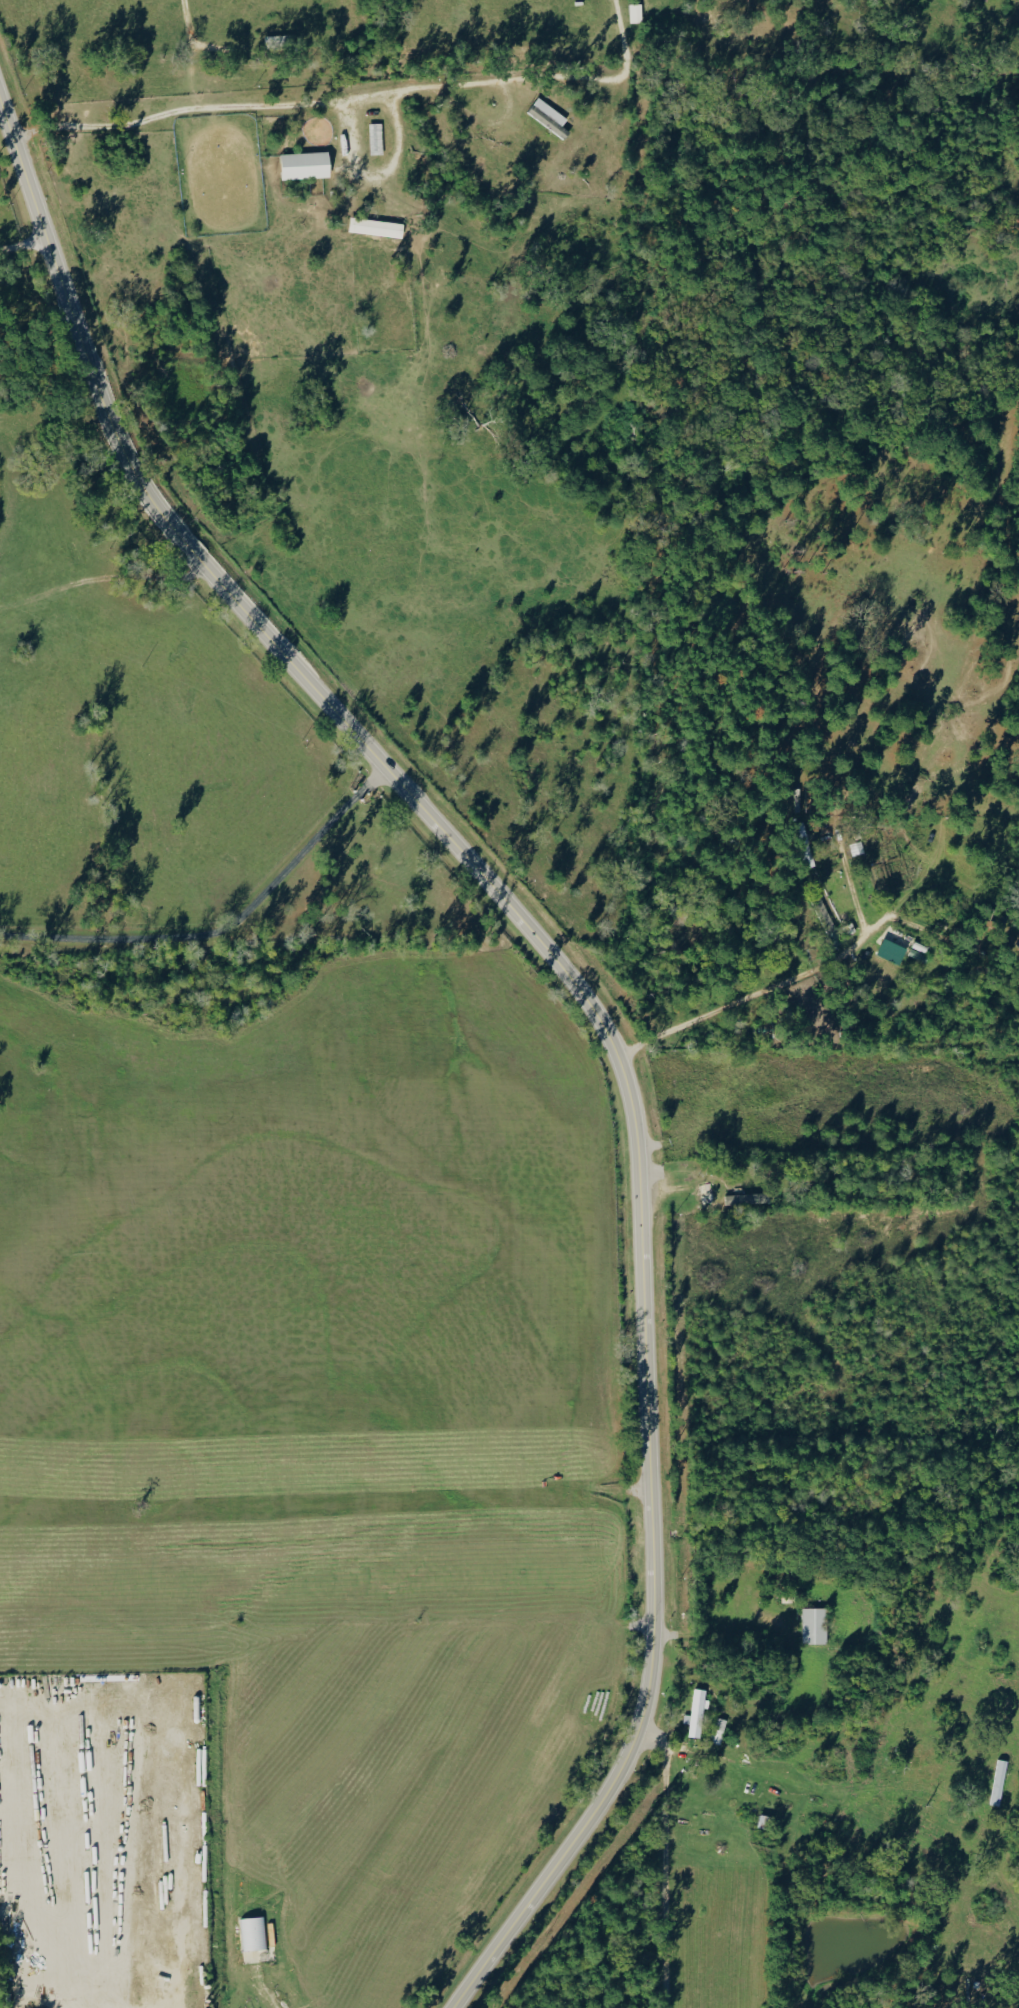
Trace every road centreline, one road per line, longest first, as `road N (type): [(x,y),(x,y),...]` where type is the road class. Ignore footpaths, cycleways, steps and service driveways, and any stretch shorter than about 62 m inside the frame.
road 1 (secondary): [(0,102),(135,476),(563,962),(607,1030),(634,1102),(644,1159),(658,1635),(649,1714),(586,1832),(455,2007)]

